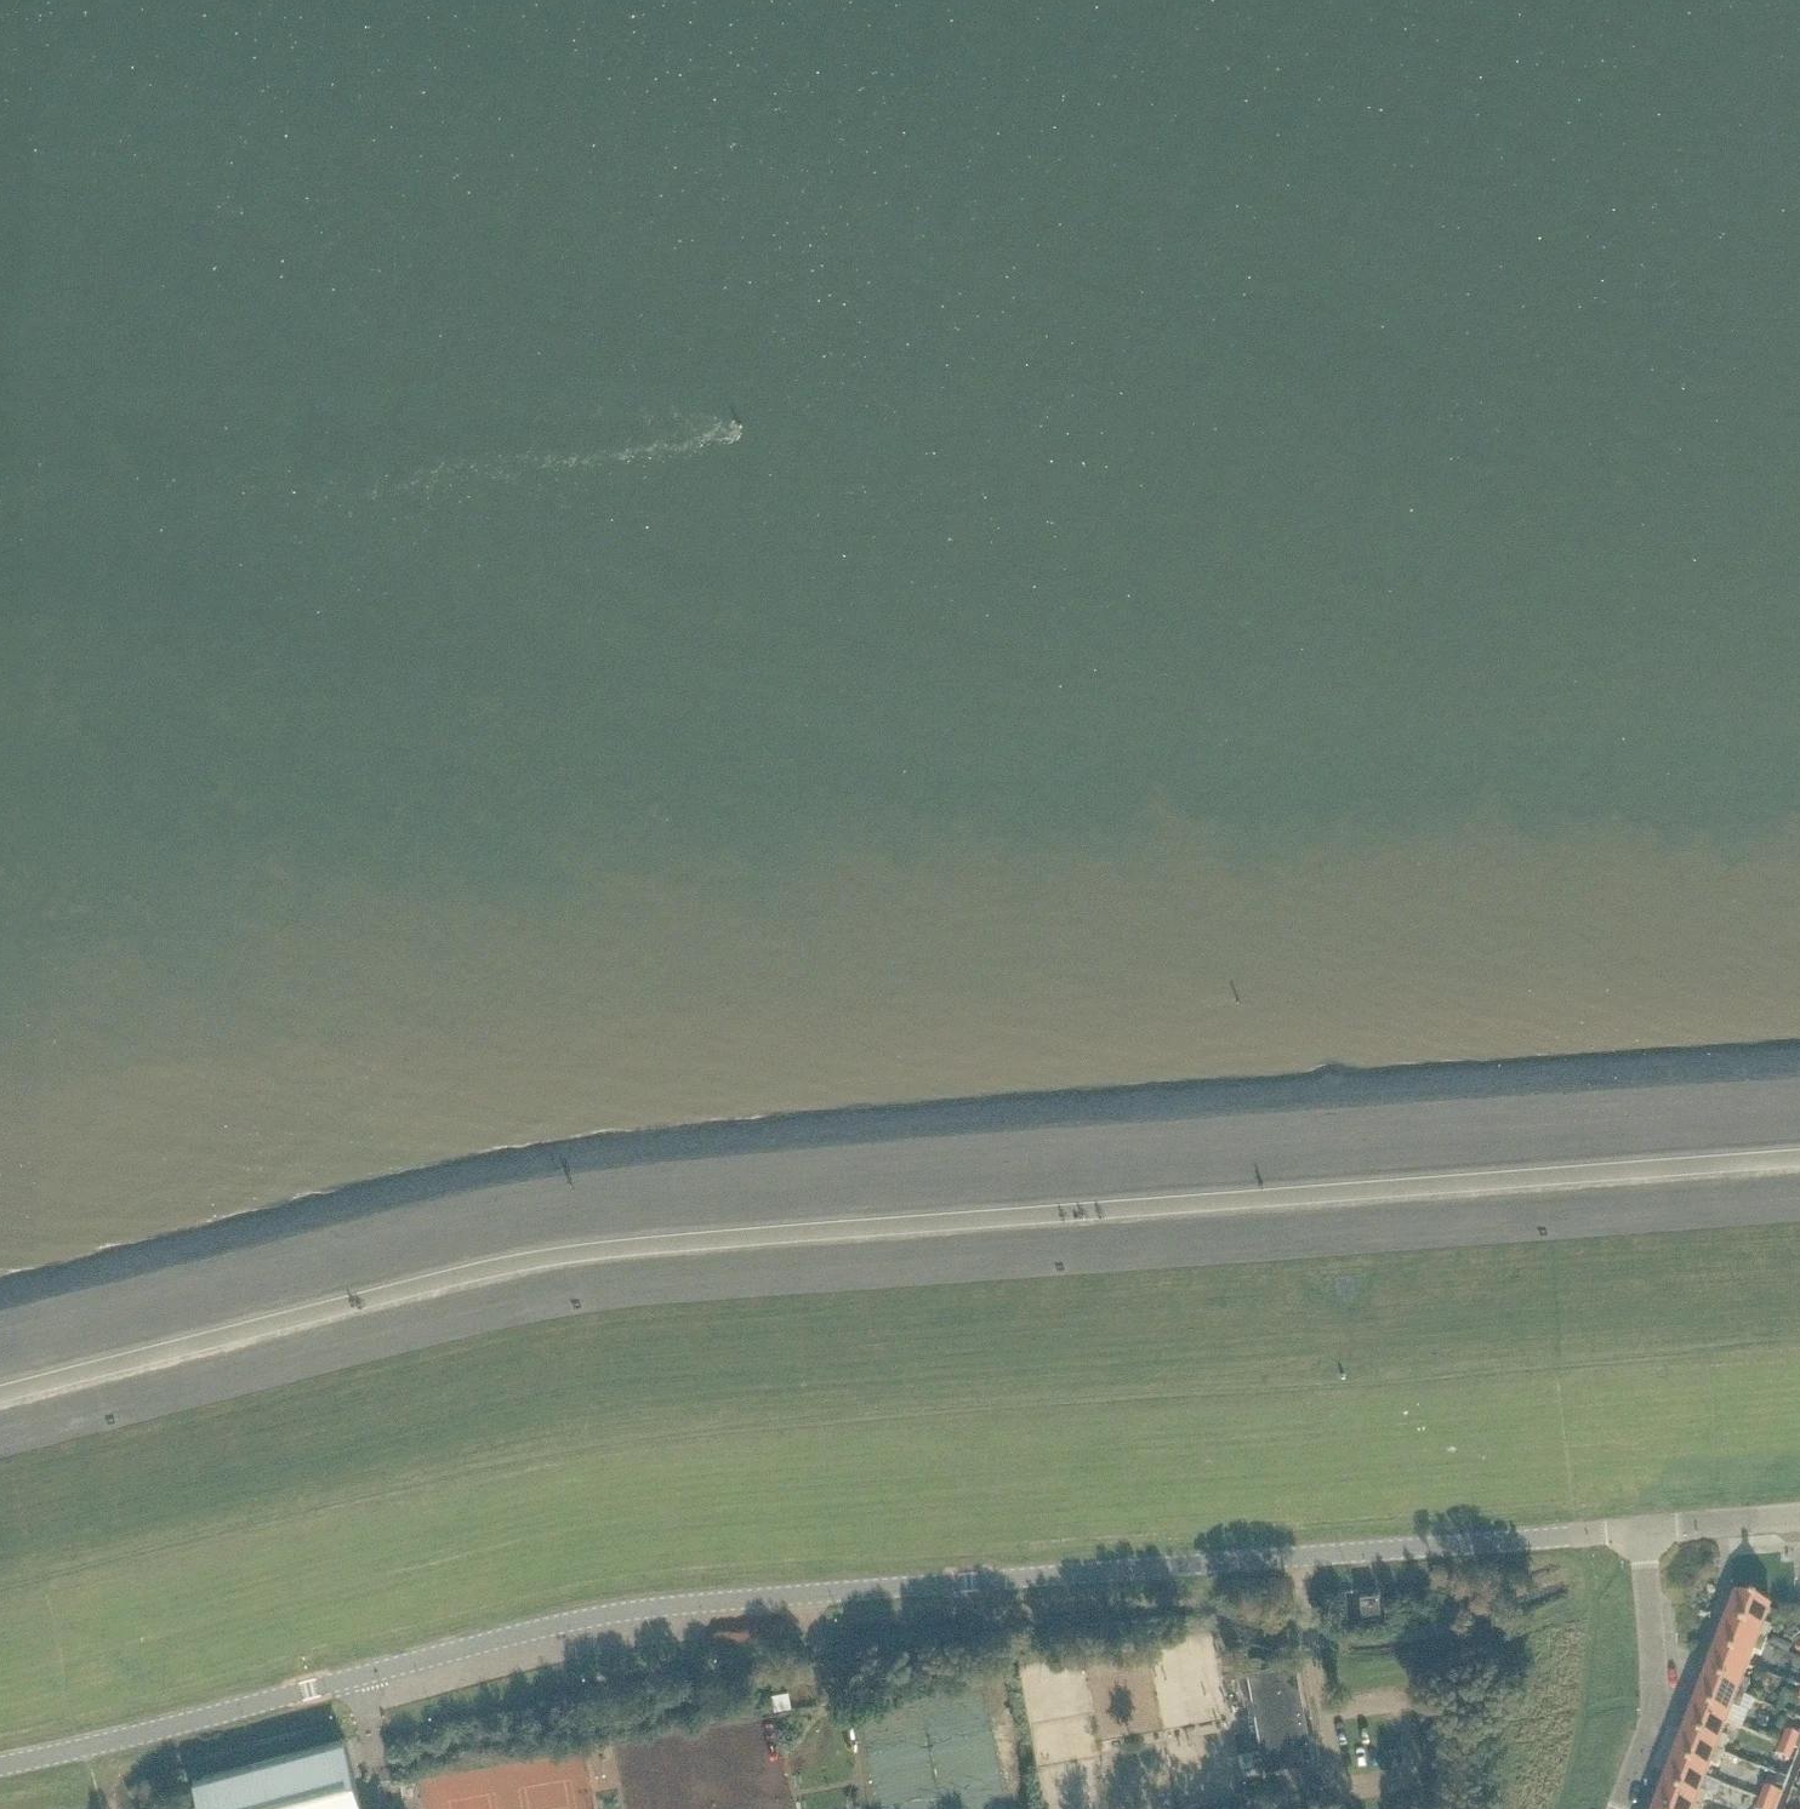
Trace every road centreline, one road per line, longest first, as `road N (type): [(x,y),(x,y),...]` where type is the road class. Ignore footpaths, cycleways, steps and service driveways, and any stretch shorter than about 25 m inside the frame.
road 1 (unclassified): [(0,1764),(624,1609),(1647,1528)]
road 2 (residential): [(1620,1808),(1658,1710),(1647,1528)]
road 3 (residential): [(1799,1518),(1647,1528)]

